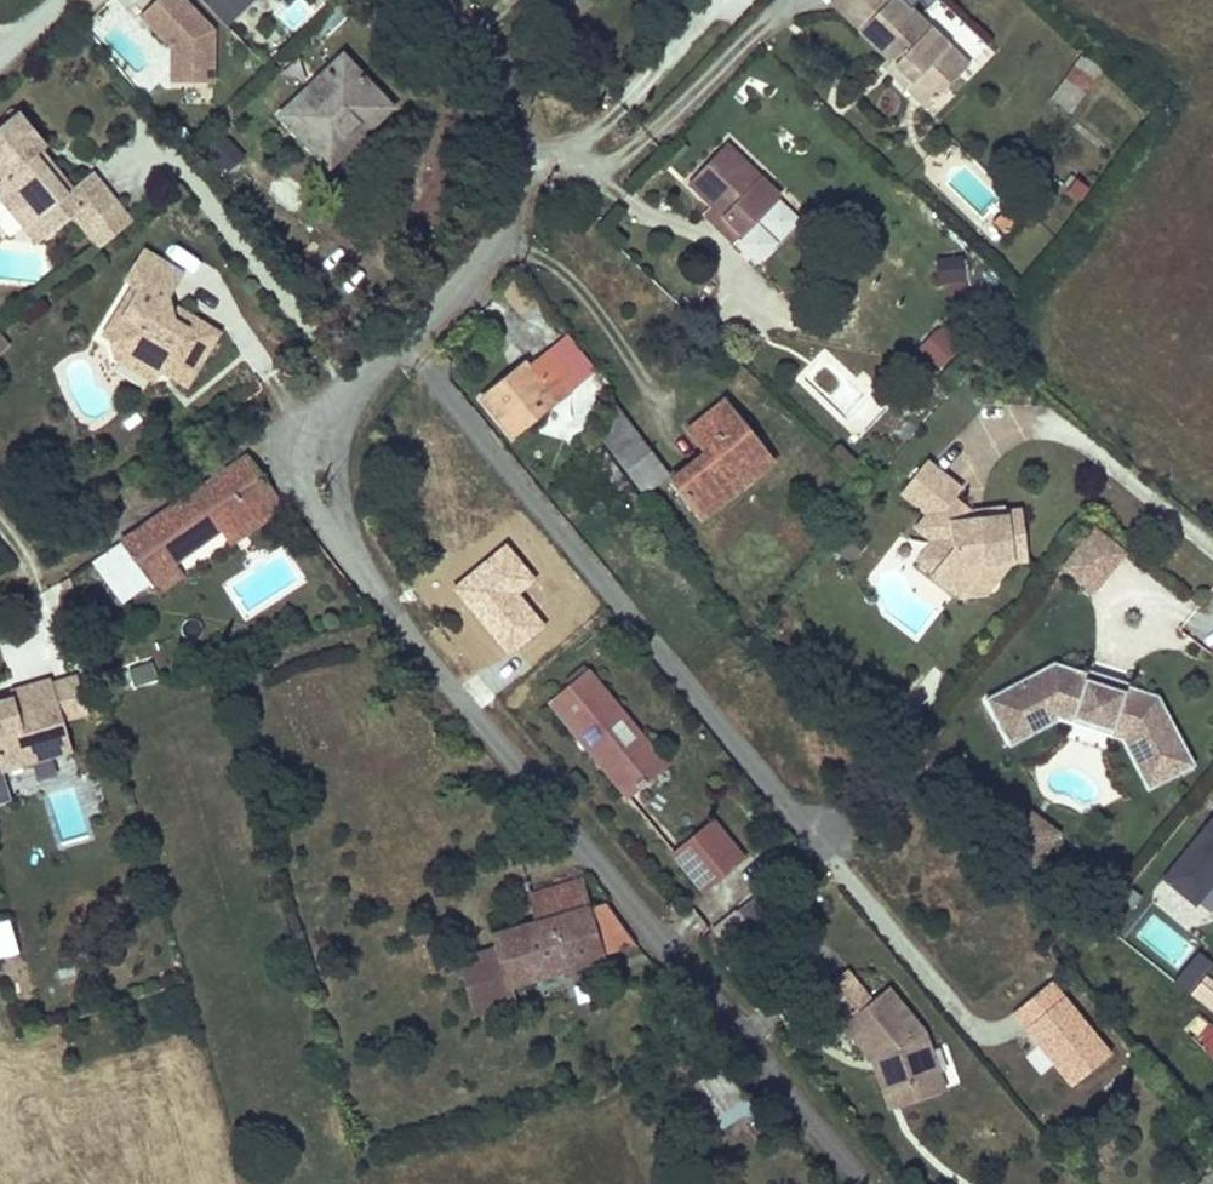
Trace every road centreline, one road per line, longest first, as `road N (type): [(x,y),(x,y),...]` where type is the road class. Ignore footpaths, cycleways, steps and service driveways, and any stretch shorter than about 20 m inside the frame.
road 1 (unclassified): [(432,0),(479,46),(517,148),(495,242),(355,387),(341,419),(337,503),(353,551),(432,664),(863,1183)]

